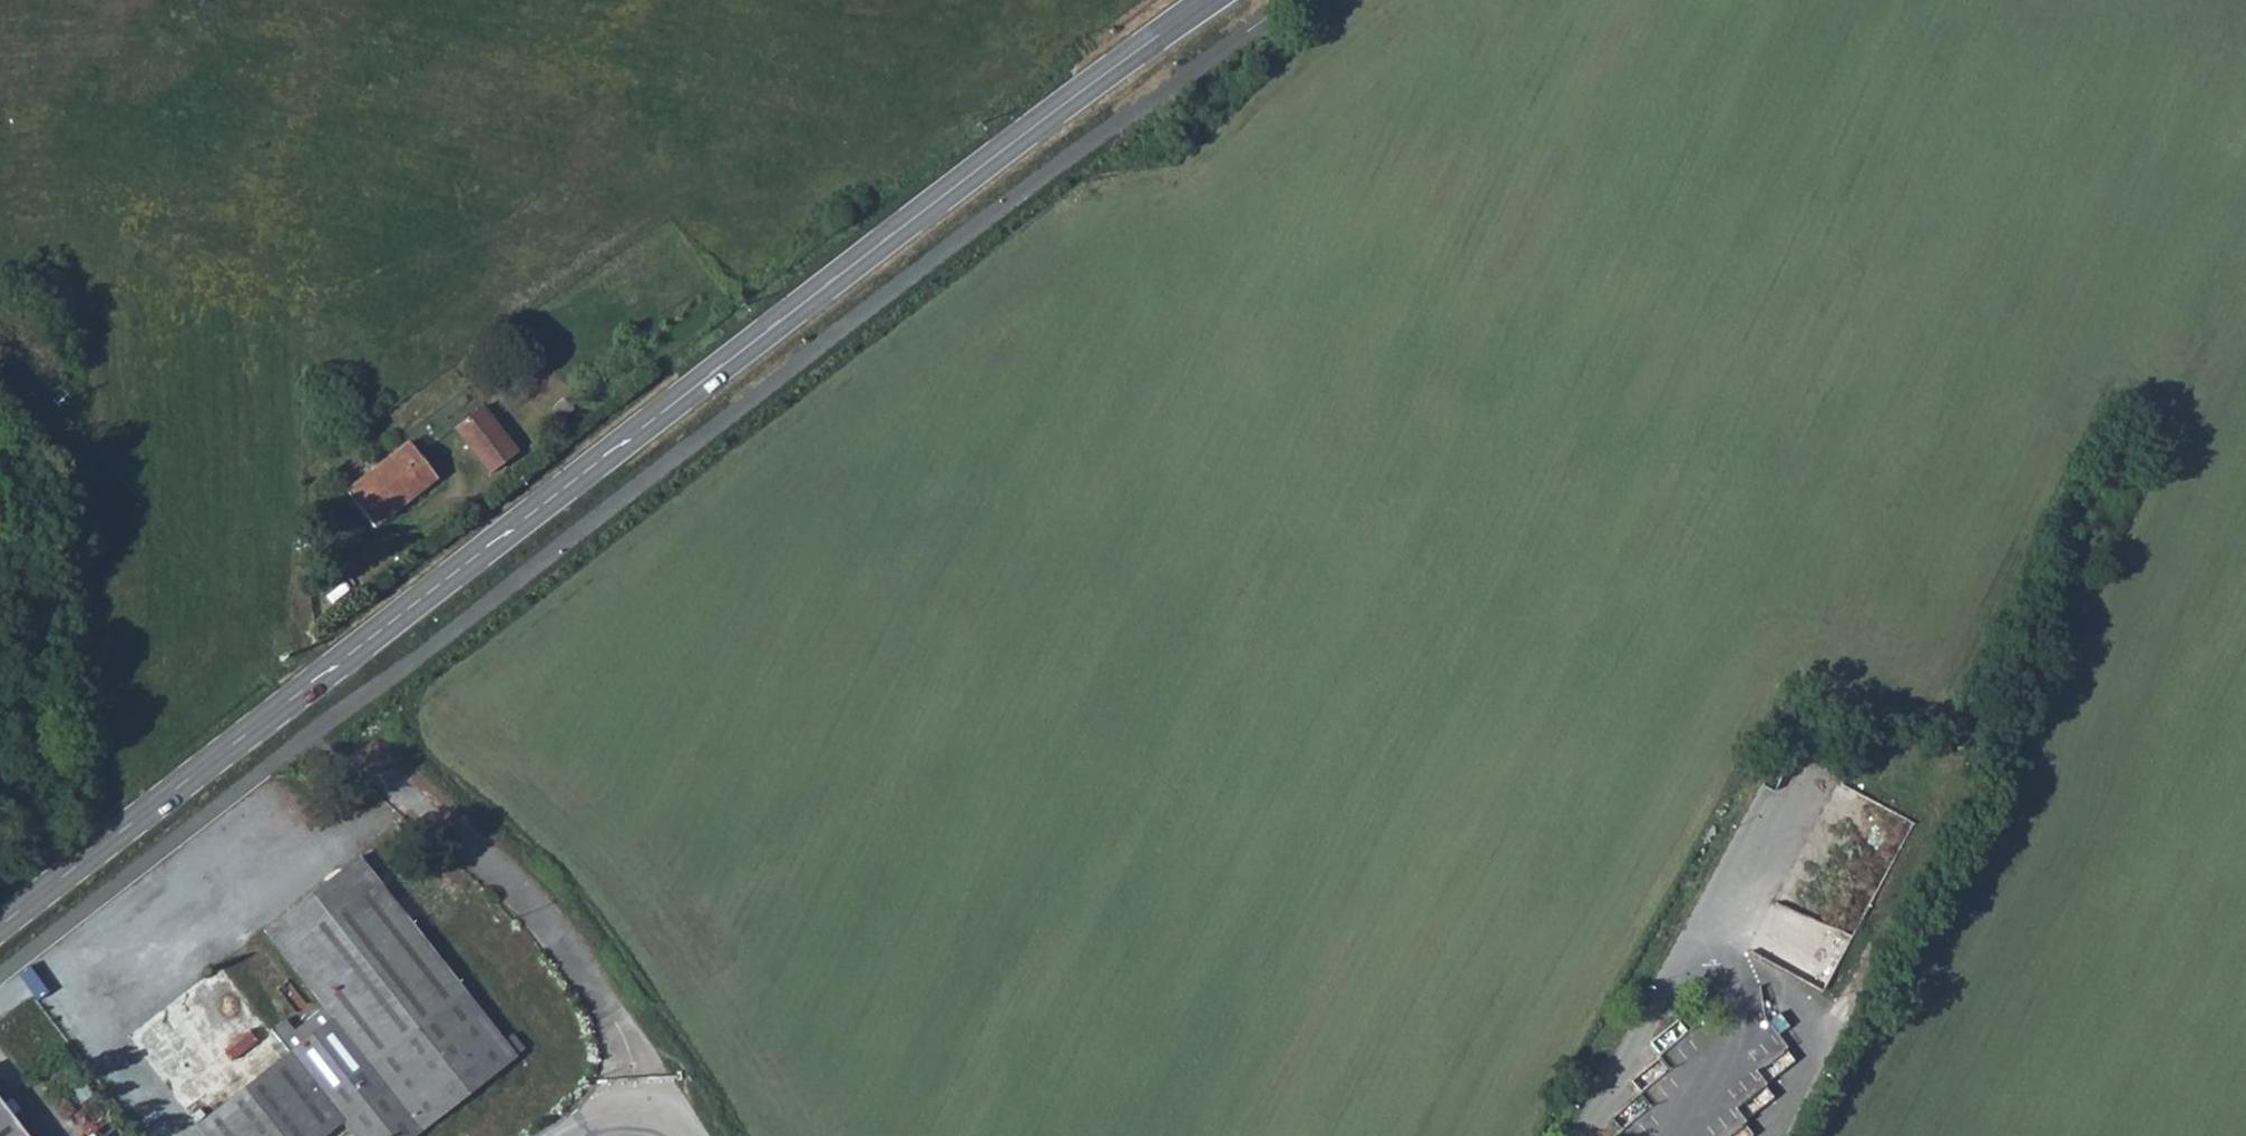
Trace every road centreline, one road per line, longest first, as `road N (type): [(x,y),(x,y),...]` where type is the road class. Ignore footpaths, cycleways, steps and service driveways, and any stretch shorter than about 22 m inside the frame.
road 1 (secondary): [(1209,0),(891,235),(0,925)]
road 2 (unclassified): [(364,742),(484,860),(603,1003),(630,1052),(635,1113)]

